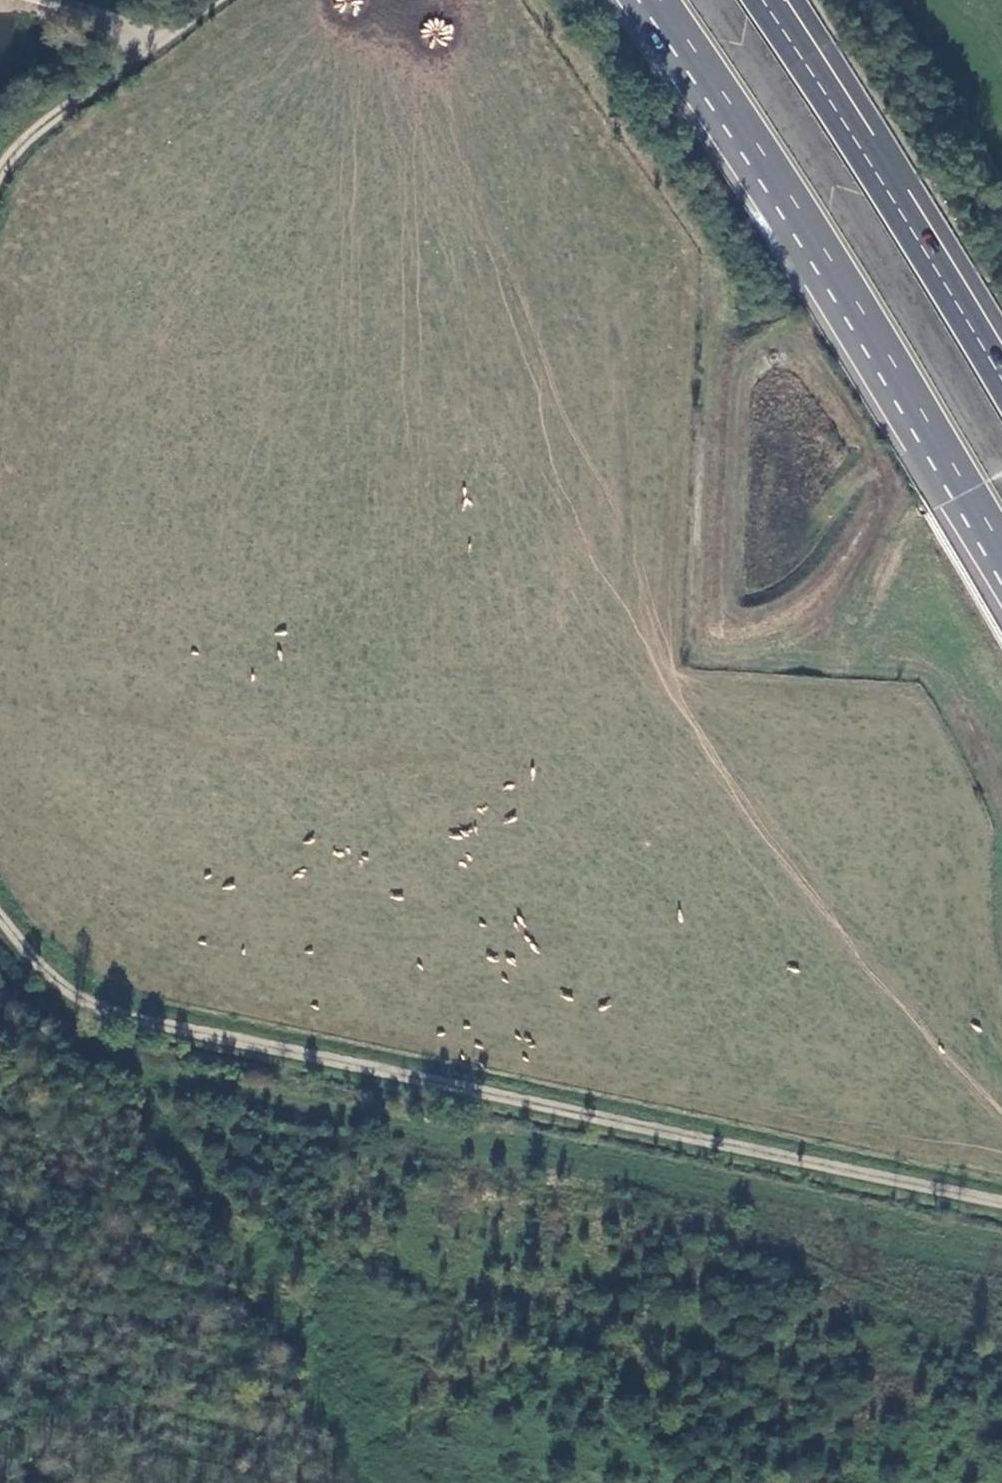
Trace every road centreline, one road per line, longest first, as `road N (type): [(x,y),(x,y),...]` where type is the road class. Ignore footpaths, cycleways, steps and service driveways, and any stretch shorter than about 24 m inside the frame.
road 1 (unclassified): [(1001,1201),(72,1012),(0,915)]
road 2 (trunk): [(626,0),(965,487)]
road 3 (trunk): [(658,0),(806,218),(965,487)]
road 4 (trunk): [(1001,384),(763,0)]
road 5 (track): [(0,185),(35,138),(230,0)]
road 6 (track): [(876,0),(1001,199)]

